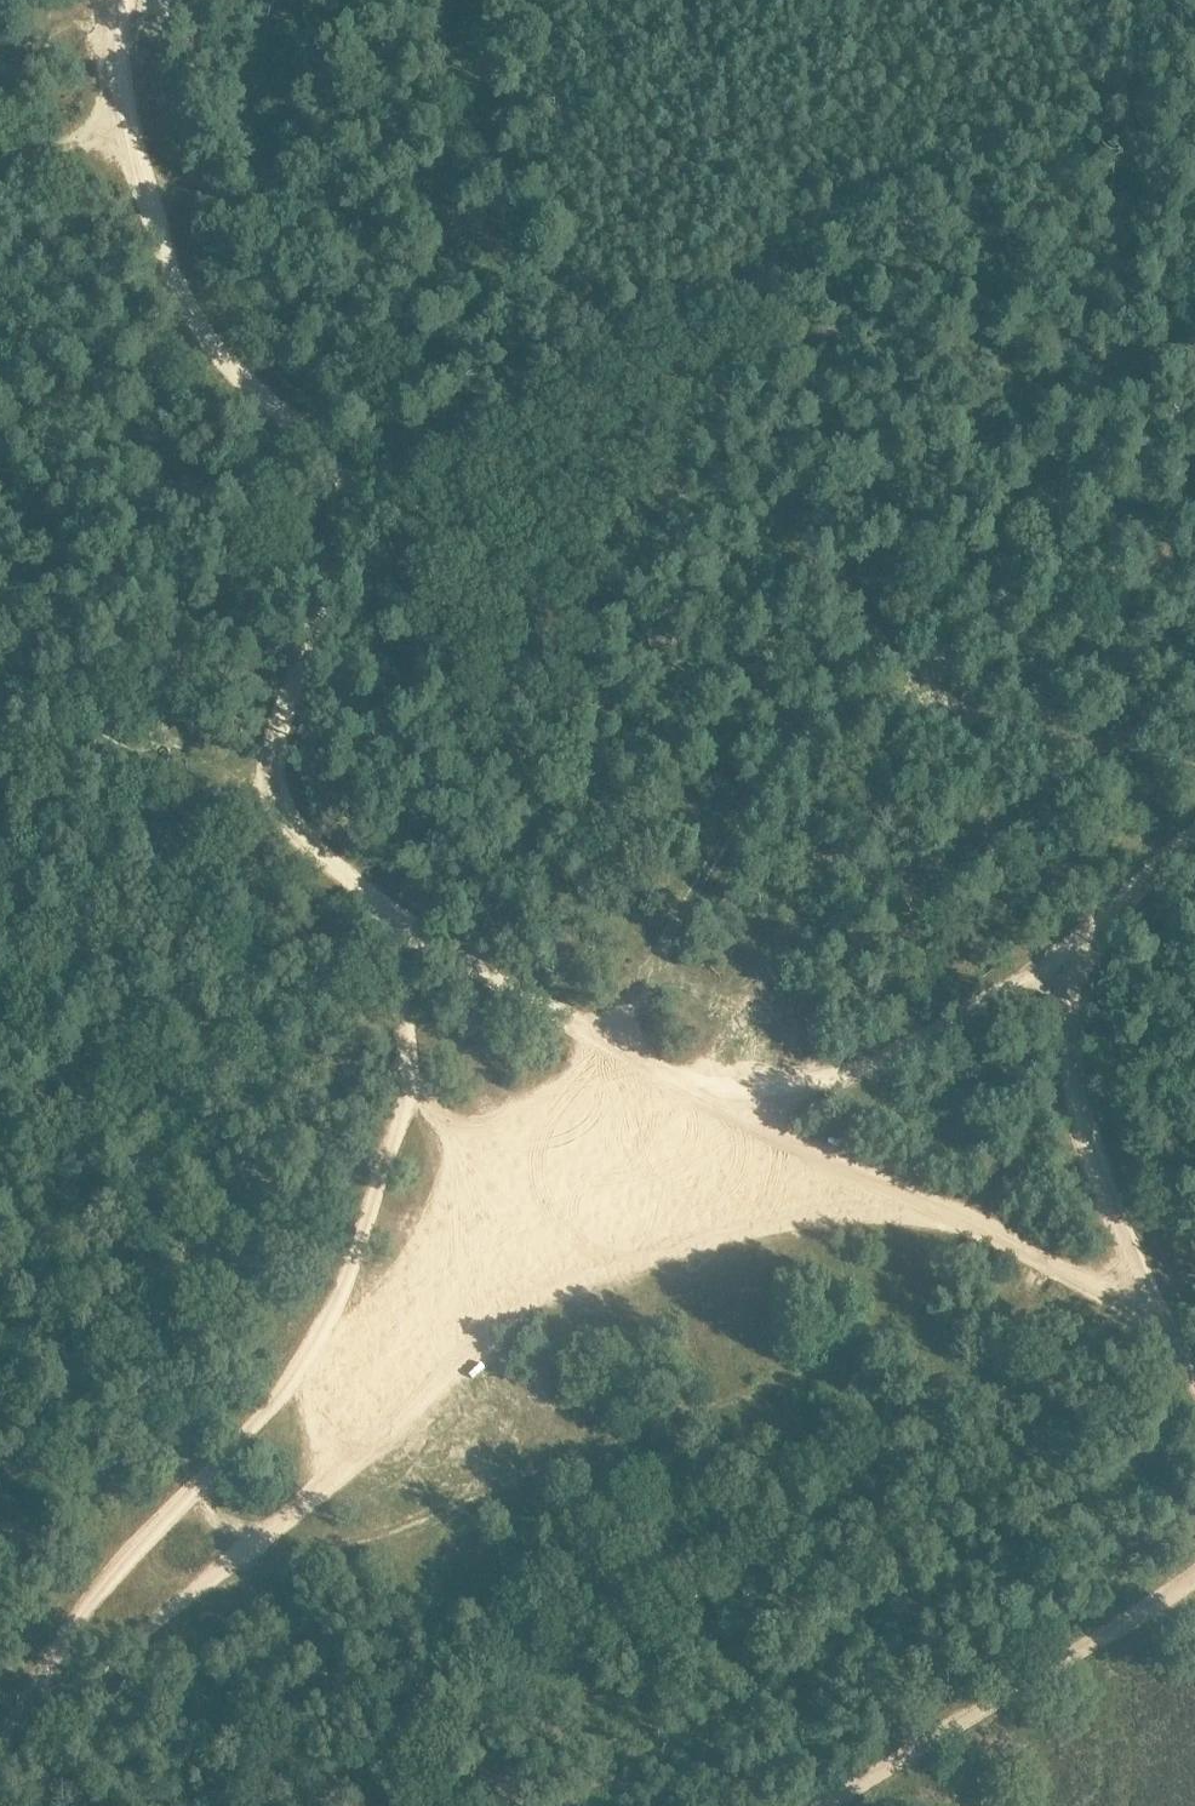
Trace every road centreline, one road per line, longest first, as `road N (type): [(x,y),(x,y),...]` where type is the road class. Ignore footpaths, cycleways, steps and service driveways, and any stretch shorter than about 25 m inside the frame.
road 1 (track): [(115,0),(111,74),(124,135),(189,314),(253,392),(329,457),(342,487),(342,557),(272,739),(268,775),(288,820),(398,919),(407,1080),(357,1245),(324,1317),(275,1400),(124,1552),(60,1645),(30,1710)]
road 2 (track): [(0,1737),(184,1599),(372,1540),(830,1362),(971,1323),(1115,1309),(1152,1317)]
road 3 (track): [(398,919),(500,858),(578,788),(779,571),(850,508),(1059,395),(1194,344)]
road 4 (track): [(1059,395),(1002,364),(555,281),(140,179)]
road 5 (track): [(184,1599),(514,1304),(578,1276),(789,1215),(955,1214)]
road 6 (track): [(398,919),(792,1136),(1152,1317)]
road 7 (track): [(613,1039),(734,821),(794,741),(825,718),(920,696),(1194,768)]
road 8 (track): [(1194,834),(1074,941),(1071,1010),(1075,1090),(1094,1170),(1152,1317),(1194,1377)]
road 9 (track): [(698,303),(923,185),(1194,67)]
road 10 (track): [(1194,1575),(825,1805)]
road 11 (track): [(733,1105),(849,1072),(929,1036),(1074,941)]
road 12 (track): [(932,700),(940,645),(998,529),(1026,459),(1033,412)]
road 13 (track): [(0,670),(130,750),(193,775),(268,775)]
road 14 (track): [(920,696),(819,530)]
road 15 (track): [(124,135),(59,146),(0,181)]

